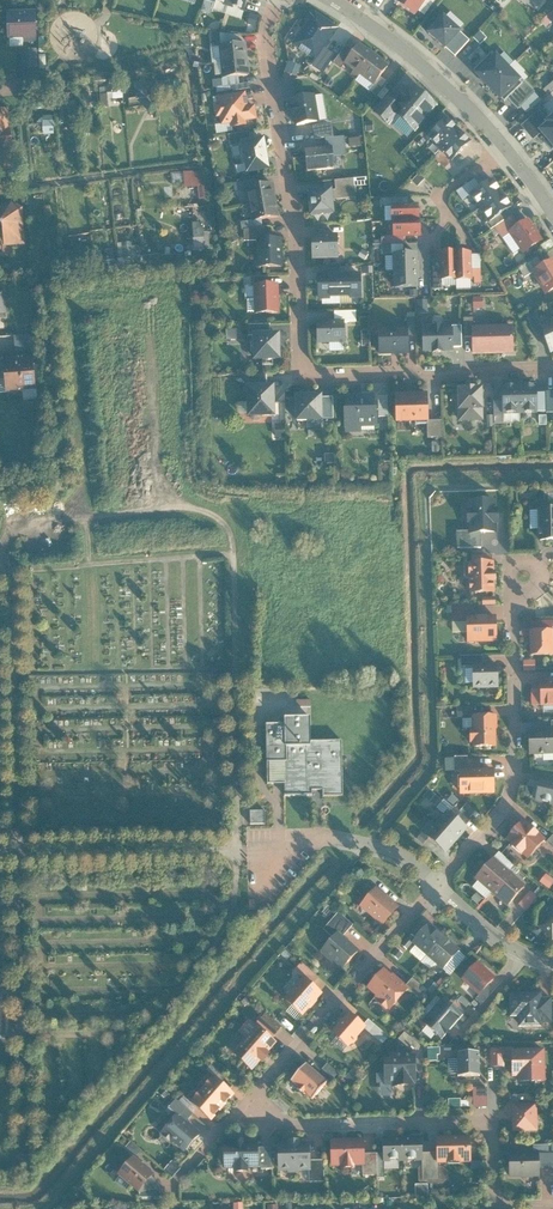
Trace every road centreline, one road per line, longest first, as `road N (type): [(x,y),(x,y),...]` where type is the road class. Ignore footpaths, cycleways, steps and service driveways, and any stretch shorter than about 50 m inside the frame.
road 1 (residential): [(276,0),(264,46),(295,228),(303,375),(552,367)]
road 2 (residential): [(511,565),(511,790),(438,886)]
road 3 (residential): [(244,1106),(273,1128),(493,1122),(496,1207)]
road 4 (residential): [(333,0),(459,98),(552,219)]
road 5 (residential): [(438,886),(244,1106)]
road 6 (residential): [(438,886),(394,852),(350,841),(248,851)]
road 7 (residential): [(552,963),(502,942),(438,886)]

